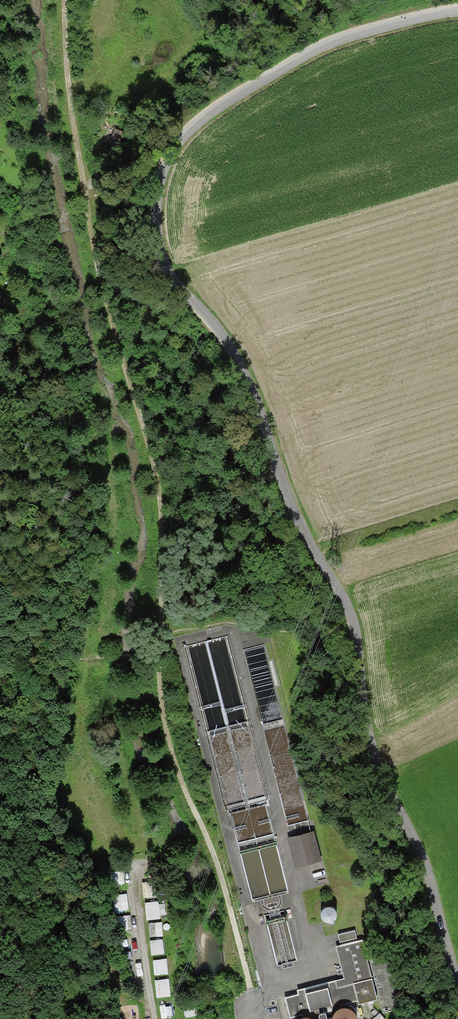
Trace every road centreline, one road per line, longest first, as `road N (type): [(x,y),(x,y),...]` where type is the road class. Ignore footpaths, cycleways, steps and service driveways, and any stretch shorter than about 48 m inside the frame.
road 1 (track): [(453,966),(429,874),(368,736),(349,613),(302,527),(234,352),(164,262),(157,213),(176,148),(220,107),(325,45),(457,10)]
road 2 (track): [(240,1018),(251,993),(221,883),(164,728),(157,503),(70,182),(56,0)]
road 3 (track): [(0,876),(22,1018)]

